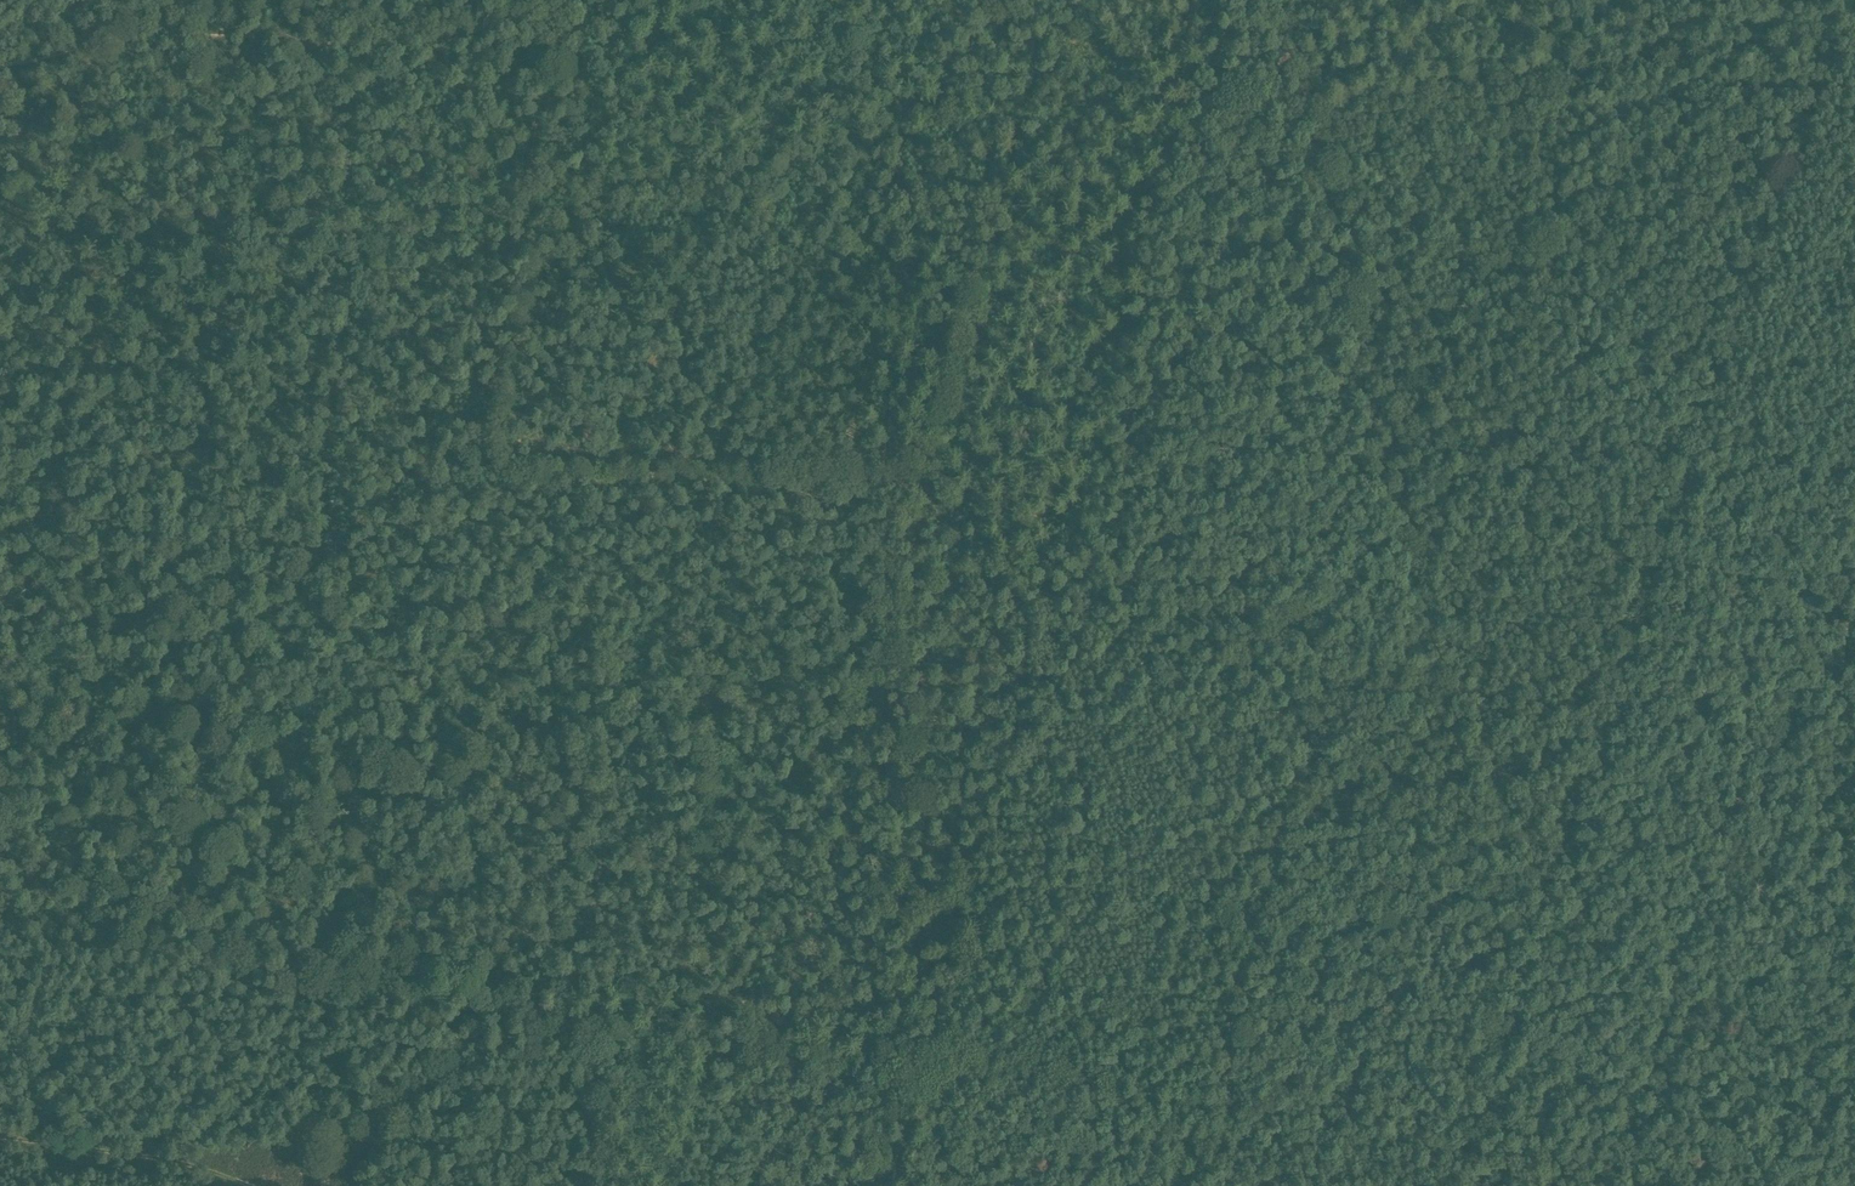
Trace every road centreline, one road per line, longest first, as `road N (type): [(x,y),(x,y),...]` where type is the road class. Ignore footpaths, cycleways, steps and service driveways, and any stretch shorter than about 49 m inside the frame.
road 1 (track): [(1854,556),(1622,1146),(1595,1172),(0,934)]
road 2 (track): [(1854,485),(1384,434),(1437,679),(1085,620),(1042,629),(1003,830),(971,870),(892,1185)]
road 3 (track): [(0,65),(124,38),(399,40),(515,22),(563,0)]
road 4 (track): [(1175,1185),(1341,667)]
road 5 (track): [(1500,1185),(1513,995),(1437,679)]

